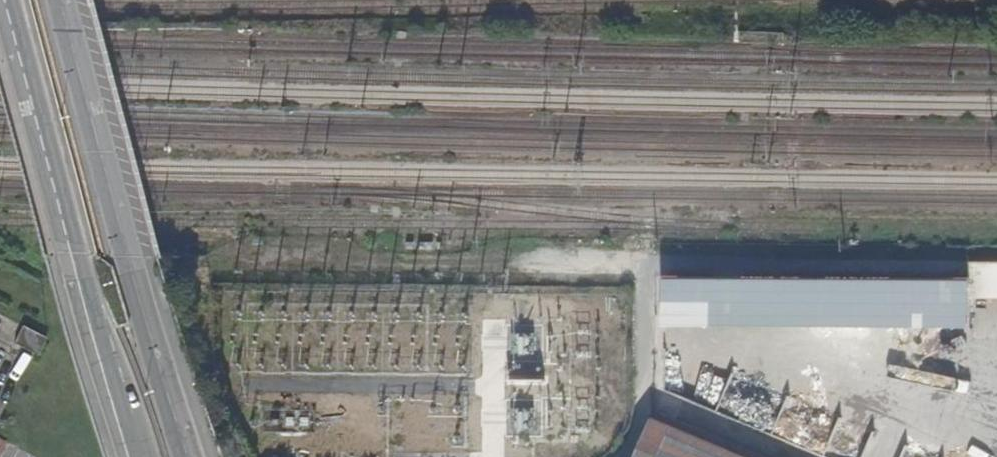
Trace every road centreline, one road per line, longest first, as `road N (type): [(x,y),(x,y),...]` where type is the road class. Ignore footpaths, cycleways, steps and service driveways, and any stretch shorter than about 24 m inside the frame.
road 1 (secondary): [(182,456),(121,259),(55,0)]
road 2 (secondary): [(1,0),(126,456)]

